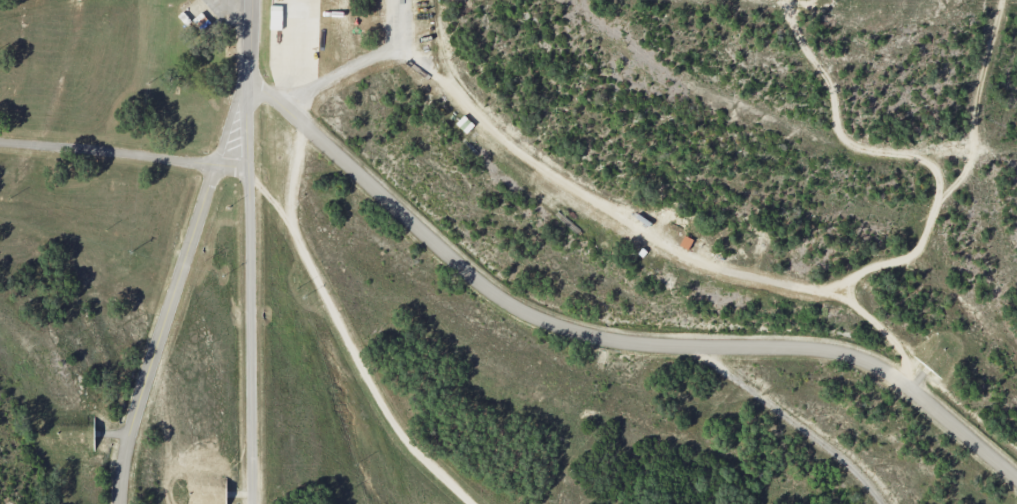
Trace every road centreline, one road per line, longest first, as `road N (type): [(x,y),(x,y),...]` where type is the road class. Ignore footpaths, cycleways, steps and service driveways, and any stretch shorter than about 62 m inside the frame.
road 1 (residential): [(247,90),(268,93),(305,122),(500,296),(603,338),(847,350),(891,370),(1016,474)]
road 2 (residential): [(397,0),(396,46),(476,119),(731,270),(826,289),(869,265),(903,265),(928,233)]
road 3 (residential): [(250,0),(253,503)]
road 4 (residential): [(305,122),(293,217),(307,261),(412,436),(477,503)]
road 5 (residential): [(120,503),(136,411),(247,90)]
road 6 (residential): [(790,0),(798,34),(834,86),(848,144),(921,159),(944,180),(928,233)]
road 7 (residential): [(928,233),(964,181),(977,143),(975,107),(1003,0)]
road 8 (residential): [(695,344),(860,475),(882,503)]
road 9 (residential): [(219,167),(0,144)]
road 10 (residential): [(288,109),(333,74),(396,46)]

